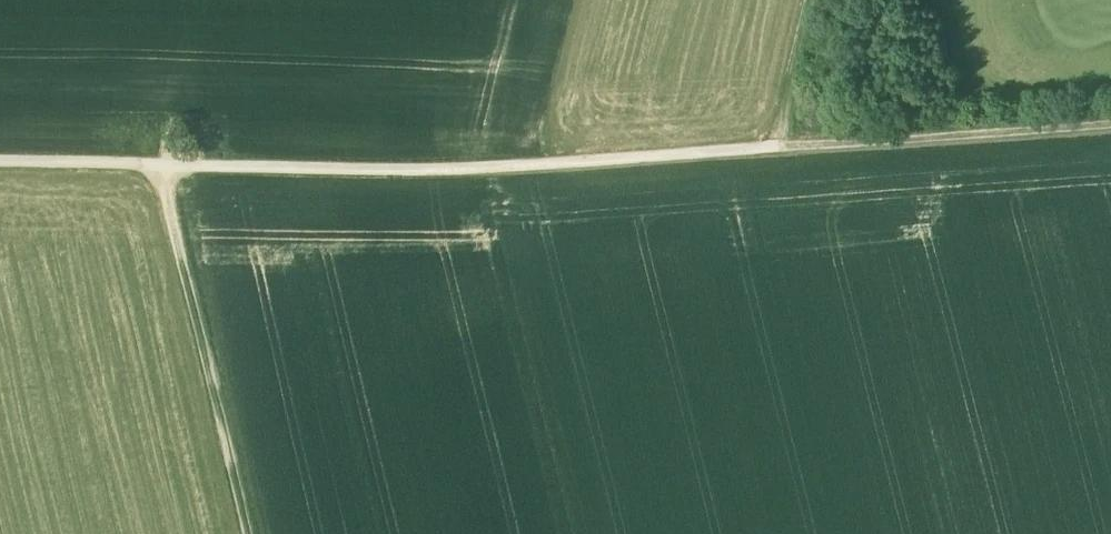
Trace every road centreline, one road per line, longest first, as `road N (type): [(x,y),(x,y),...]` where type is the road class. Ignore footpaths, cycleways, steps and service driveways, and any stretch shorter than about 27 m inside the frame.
road 1 (track): [(0,161),(425,169),(771,147)]
road 2 (track): [(240,533),(144,165)]
road 3 (track): [(771,147),(1110,122)]
road 4 (track): [(771,147),(812,0)]

